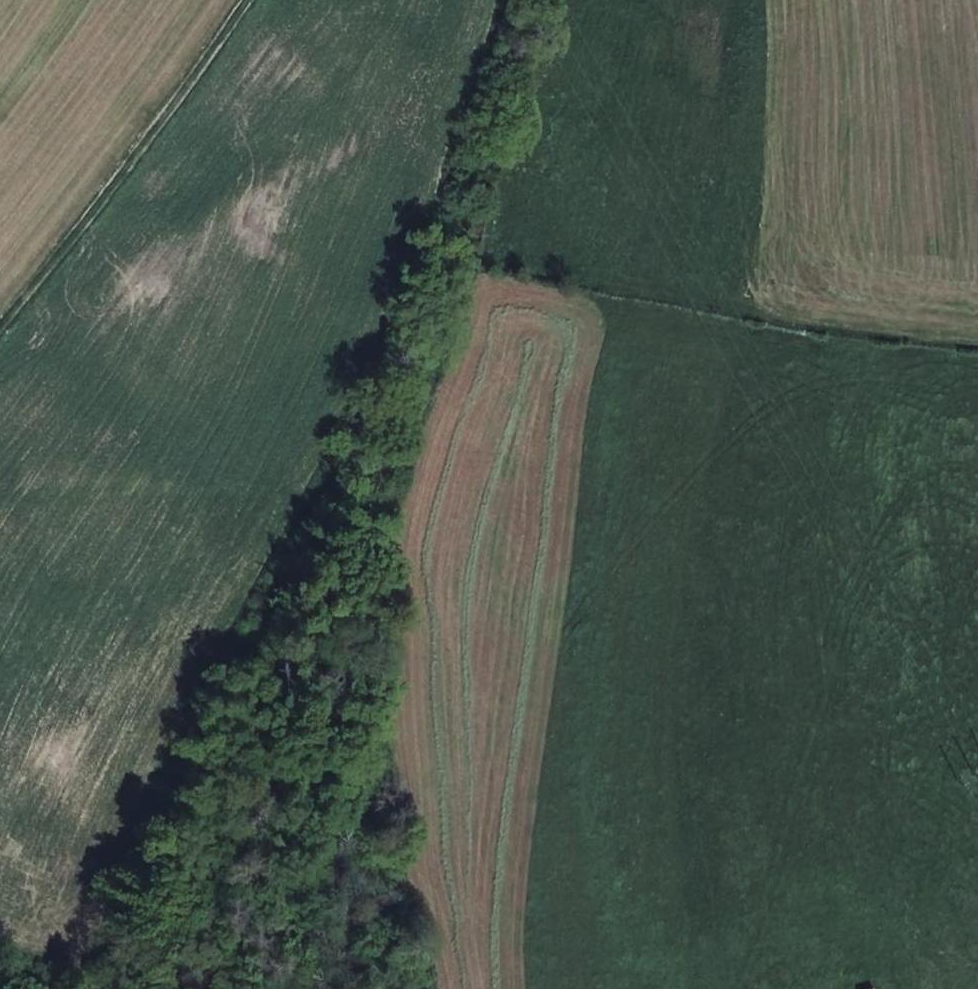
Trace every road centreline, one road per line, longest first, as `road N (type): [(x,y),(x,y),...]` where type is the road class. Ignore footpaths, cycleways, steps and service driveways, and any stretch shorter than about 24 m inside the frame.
road 1 (track): [(0,328),(112,192),(250,0)]

